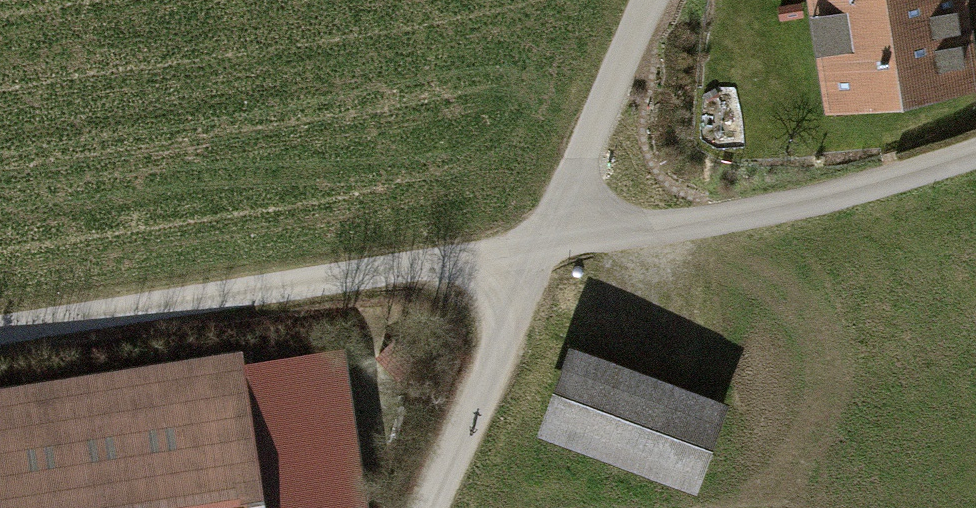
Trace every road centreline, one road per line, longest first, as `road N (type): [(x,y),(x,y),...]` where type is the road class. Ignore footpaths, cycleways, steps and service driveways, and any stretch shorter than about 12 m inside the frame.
road 1 (track): [(975,148),(710,216),(0,329)]
road 2 (track): [(426,507),(649,0)]

